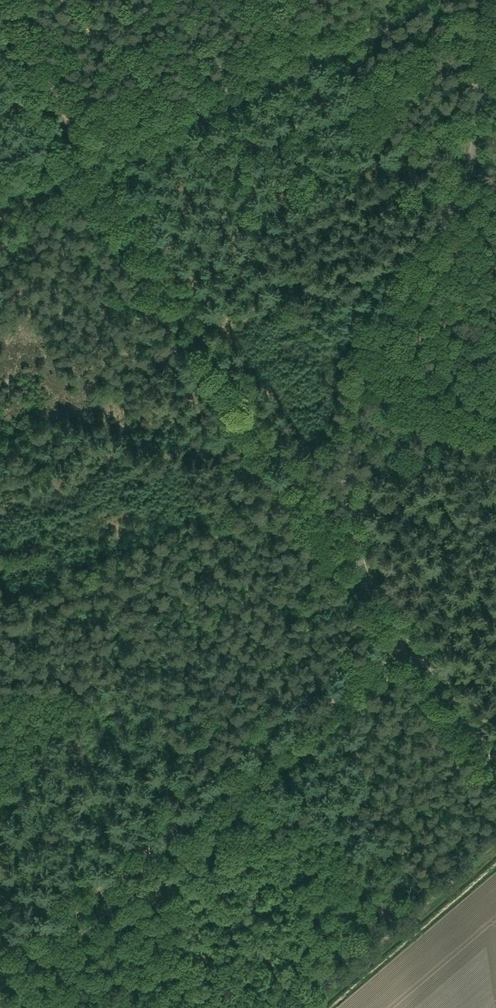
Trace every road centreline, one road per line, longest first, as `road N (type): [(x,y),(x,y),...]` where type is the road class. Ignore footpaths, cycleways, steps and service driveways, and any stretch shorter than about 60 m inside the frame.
road 1 (unclassified): [(409,644),(360,559),(357,424),(375,364),(465,184),(495,24)]
road 2 (track): [(394,655),(0,975)]
road 3 (track): [(441,0),(94,182),(0,216)]
road 4 (unclassified): [(495,771),(409,644)]

